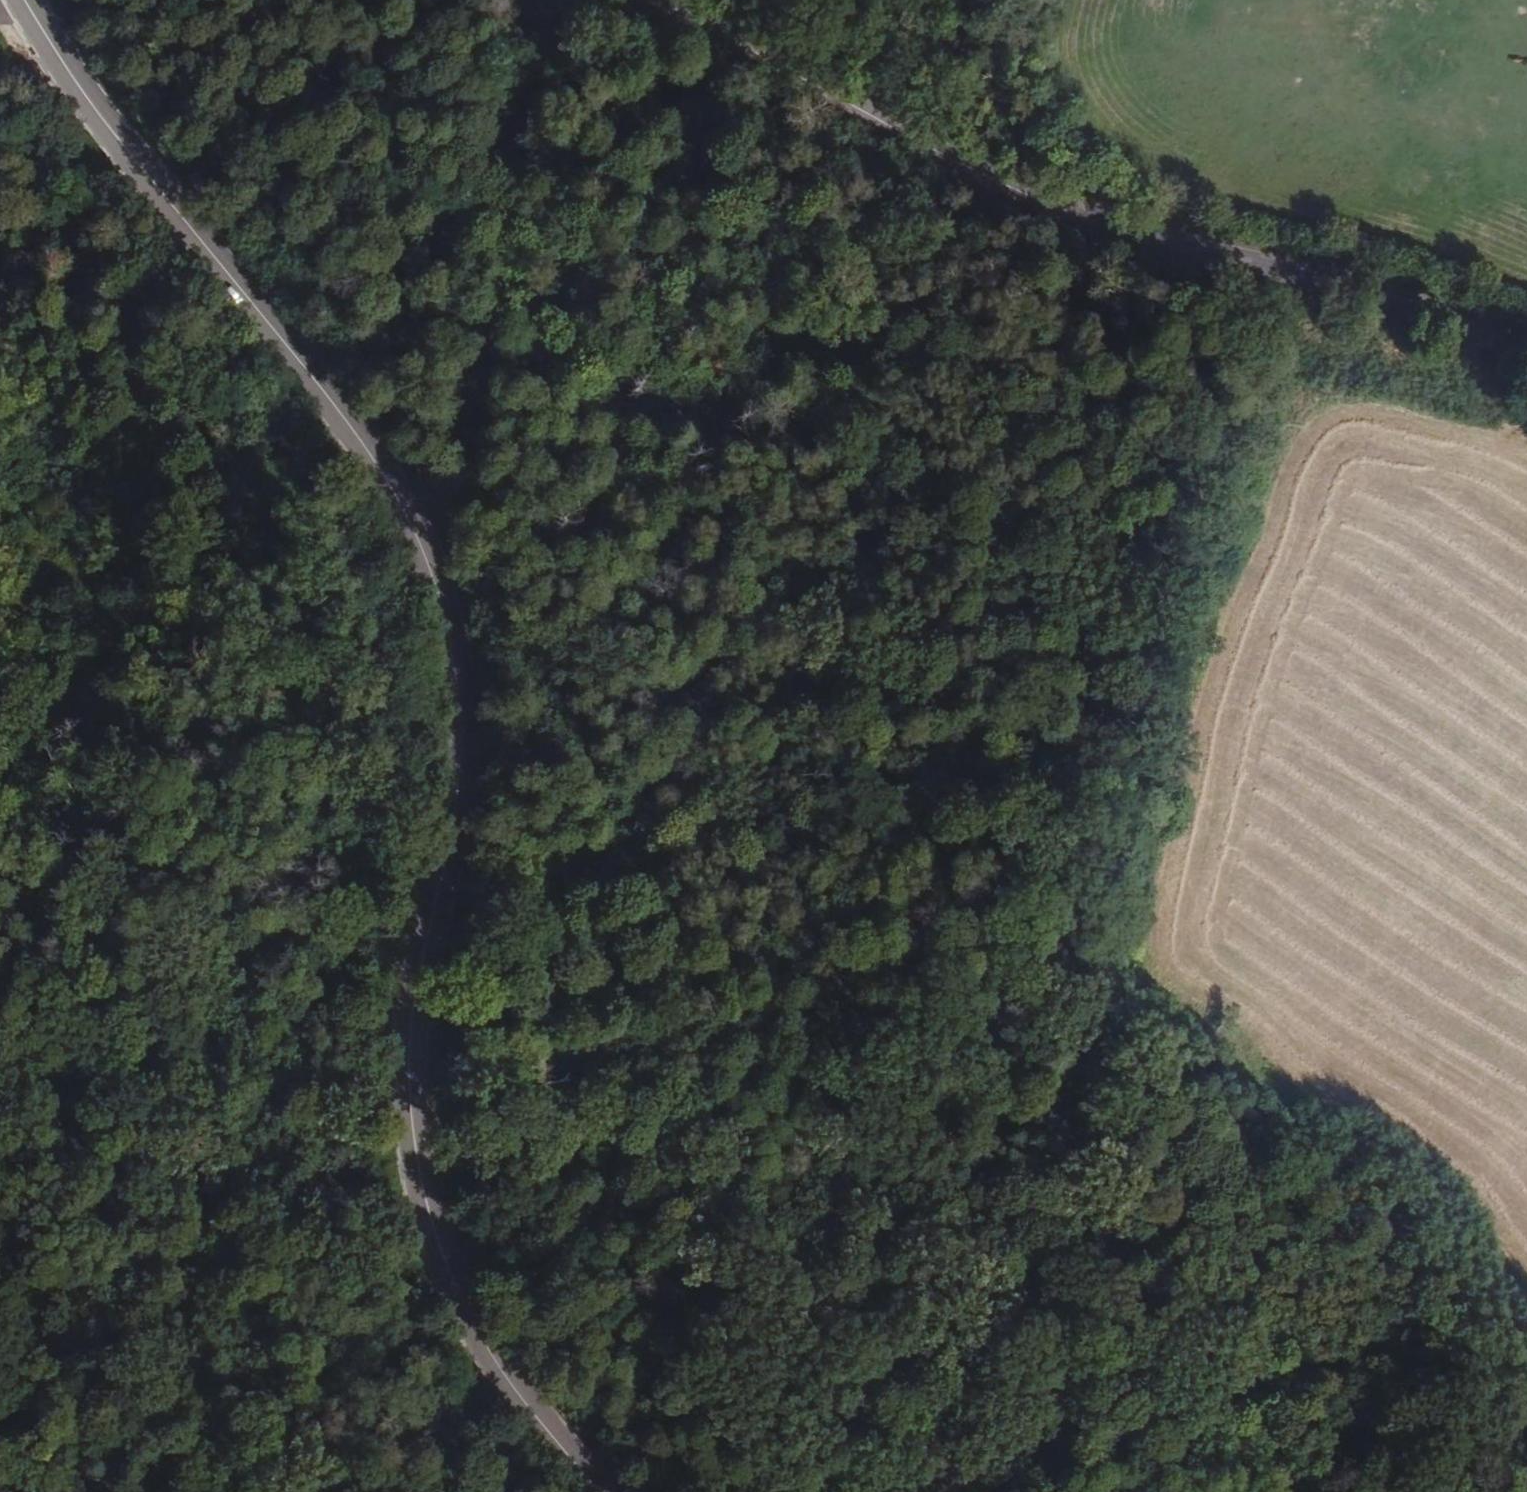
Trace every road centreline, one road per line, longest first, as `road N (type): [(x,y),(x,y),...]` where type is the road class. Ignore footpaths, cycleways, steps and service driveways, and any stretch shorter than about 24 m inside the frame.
road 1 (secondary): [(605,1491),(545,1419),(486,1327),(443,1251),(421,1176),(417,999),(470,811),(466,714),(422,538),(376,457),(102,117),(26,0)]
road 2 (tertiary): [(1526,357),(1430,312),(1121,235),(654,0)]

